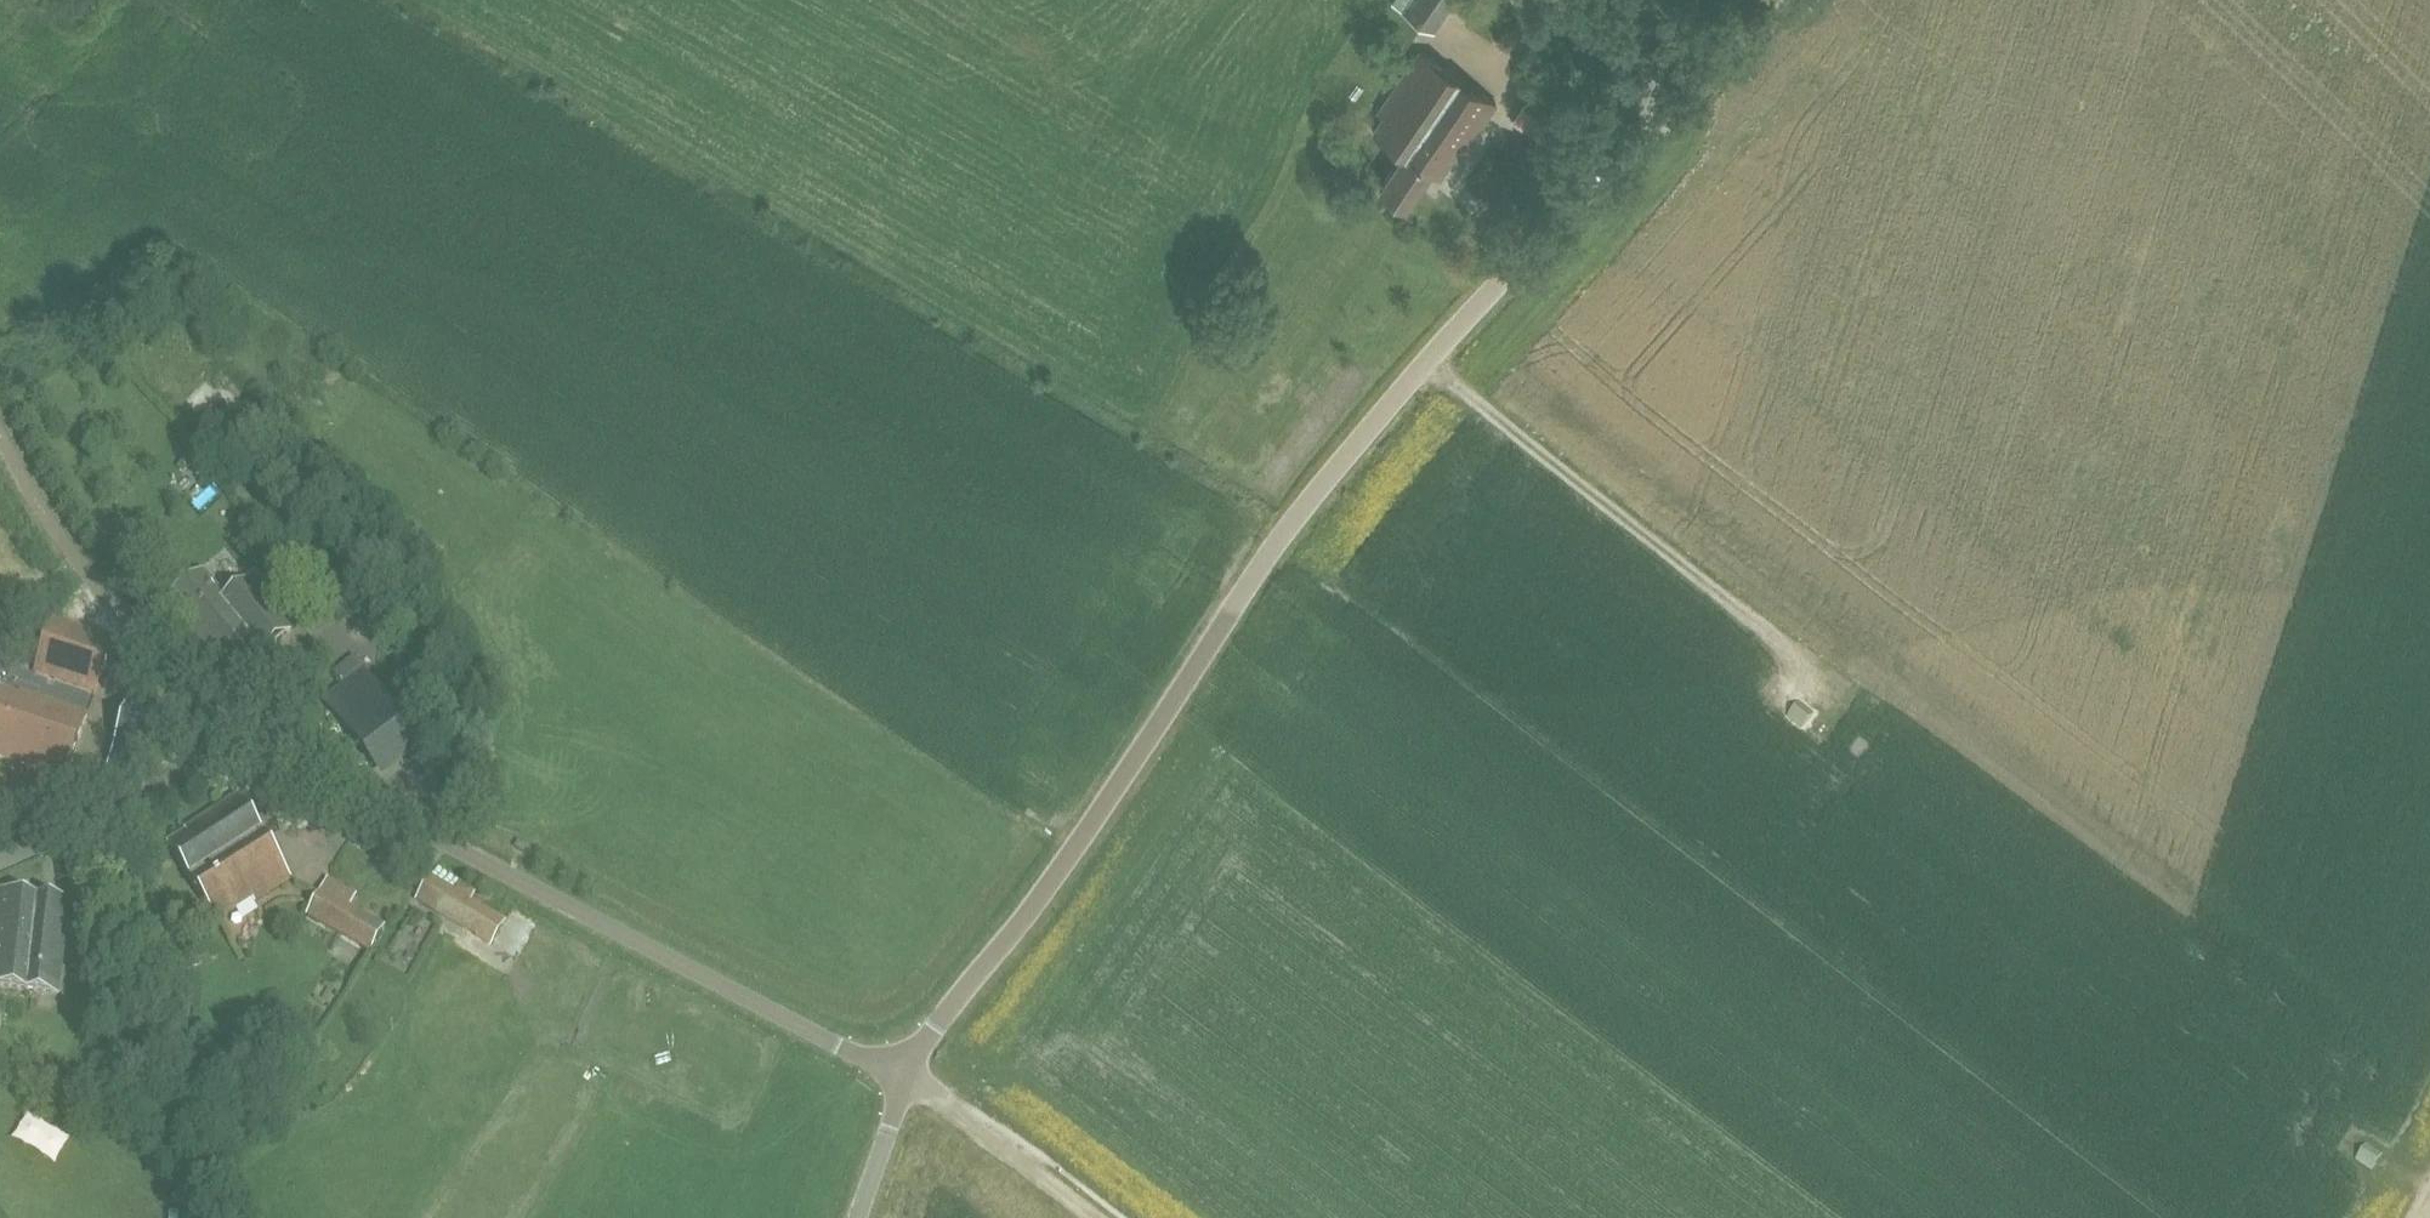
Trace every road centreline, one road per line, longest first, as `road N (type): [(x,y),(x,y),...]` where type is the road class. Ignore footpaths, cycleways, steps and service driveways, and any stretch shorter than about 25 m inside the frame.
road 1 (unclassified): [(905,1075),(1076,855),(1292,524),(1625,150),(1649,99),(1648,0)]
road 2 (unclassified): [(905,1075),(267,751),(230,749)]
road 3 (track): [(1430,364),(1808,669)]
road 4 (residential): [(230,749),(217,723),(72,570),(0,454)]
road 5 (unclassified): [(0,861),(230,749)]
road 6 (track): [(905,1075),(1094,1217)]
road 7 (track): [(1790,0),(1643,119)]
road 8 (unclassified): [(855,1217),(905,1075)]

